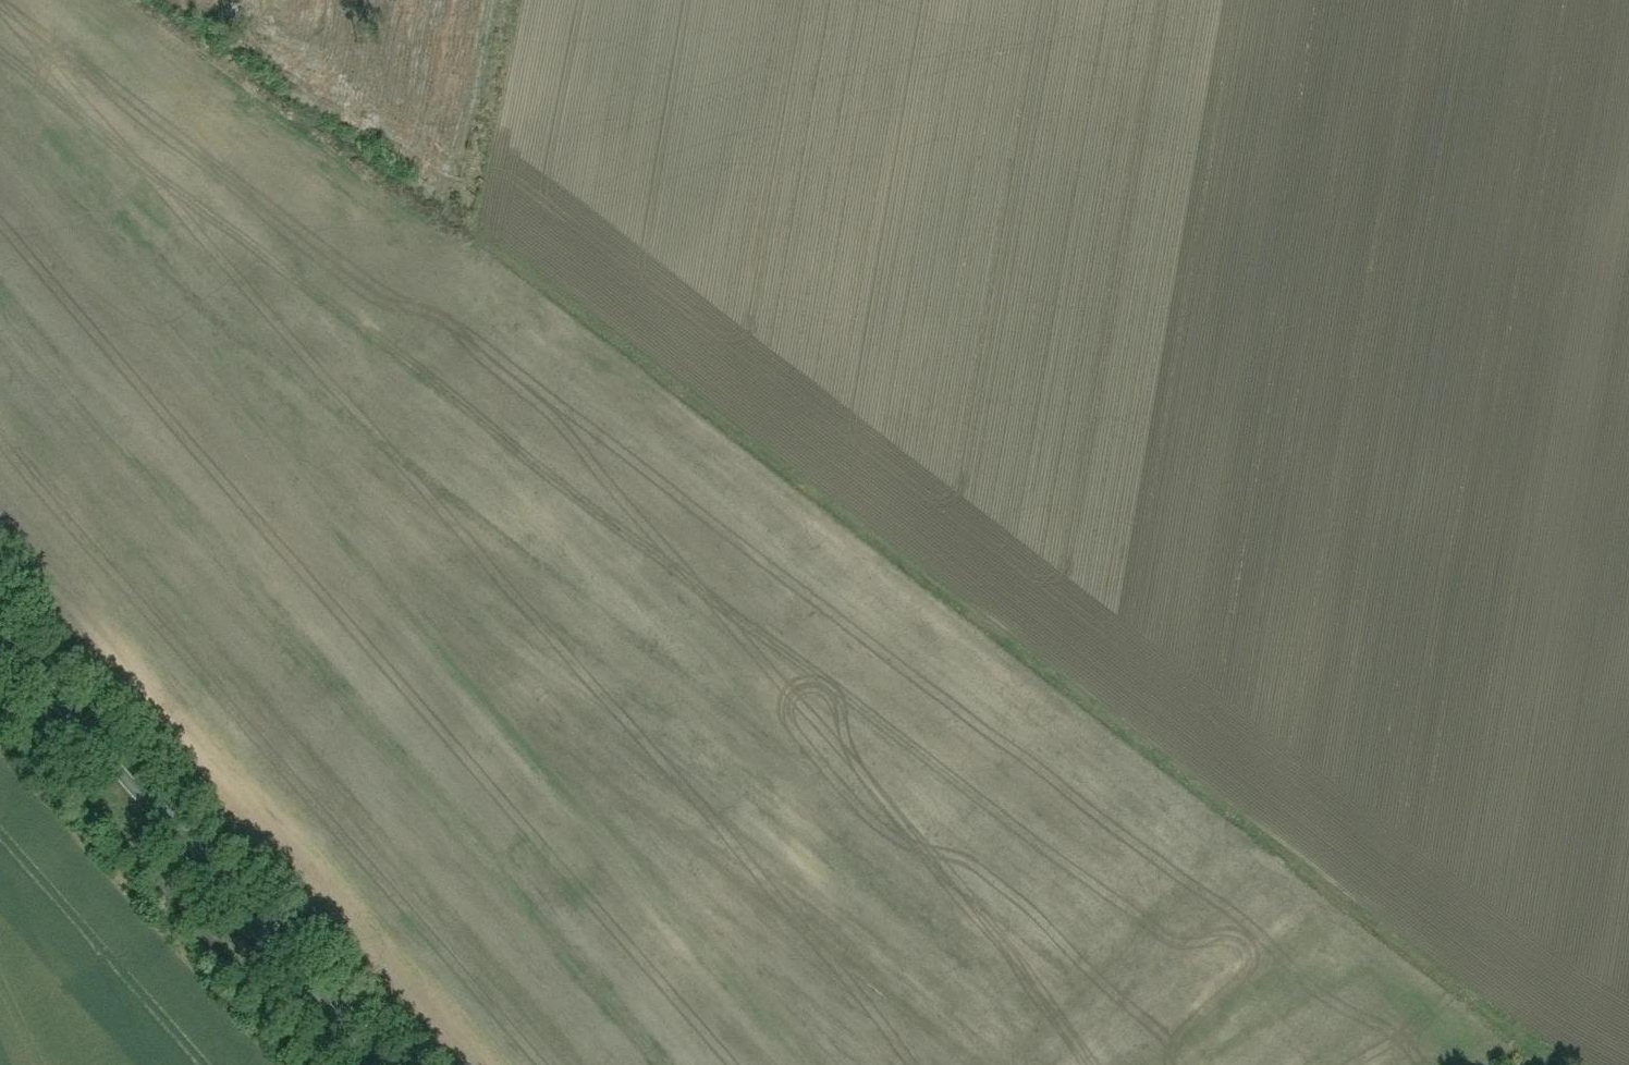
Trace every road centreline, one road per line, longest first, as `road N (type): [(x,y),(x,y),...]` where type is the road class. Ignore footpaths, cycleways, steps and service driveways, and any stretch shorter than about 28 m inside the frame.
road 1 (secondary): [(385,1064),(0,624)]
road 2 (track): [(1573,1064),(1337,904)]
road 3 (track): [(1326,893),(1140,1064)]

